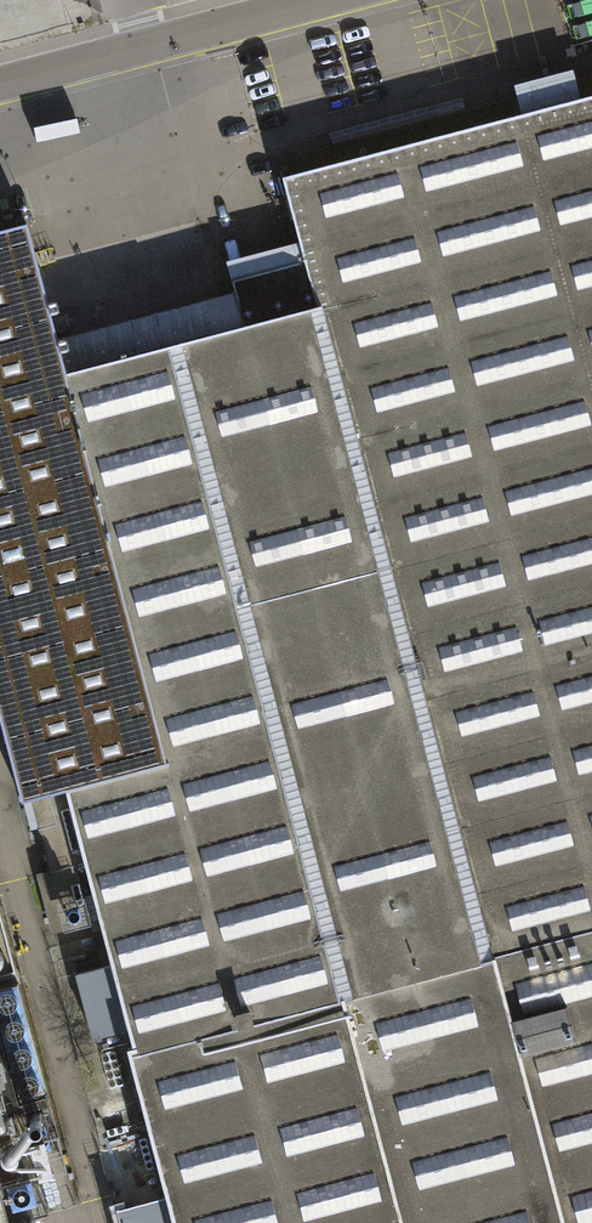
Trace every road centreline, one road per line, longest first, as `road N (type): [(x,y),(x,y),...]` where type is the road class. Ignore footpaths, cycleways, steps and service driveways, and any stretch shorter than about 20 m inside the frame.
road 1 (residential): [(0,81),(304,0)]

